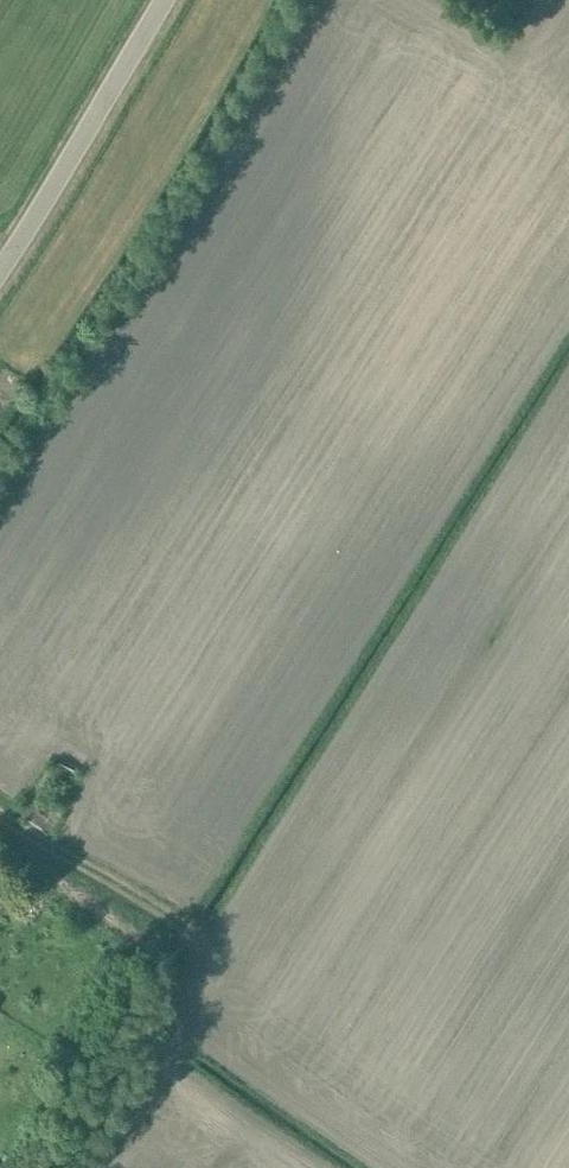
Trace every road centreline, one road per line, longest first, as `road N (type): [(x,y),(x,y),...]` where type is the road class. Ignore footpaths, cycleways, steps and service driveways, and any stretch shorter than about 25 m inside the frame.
road 1 (unclassified): [(0,249),(168,0)]

